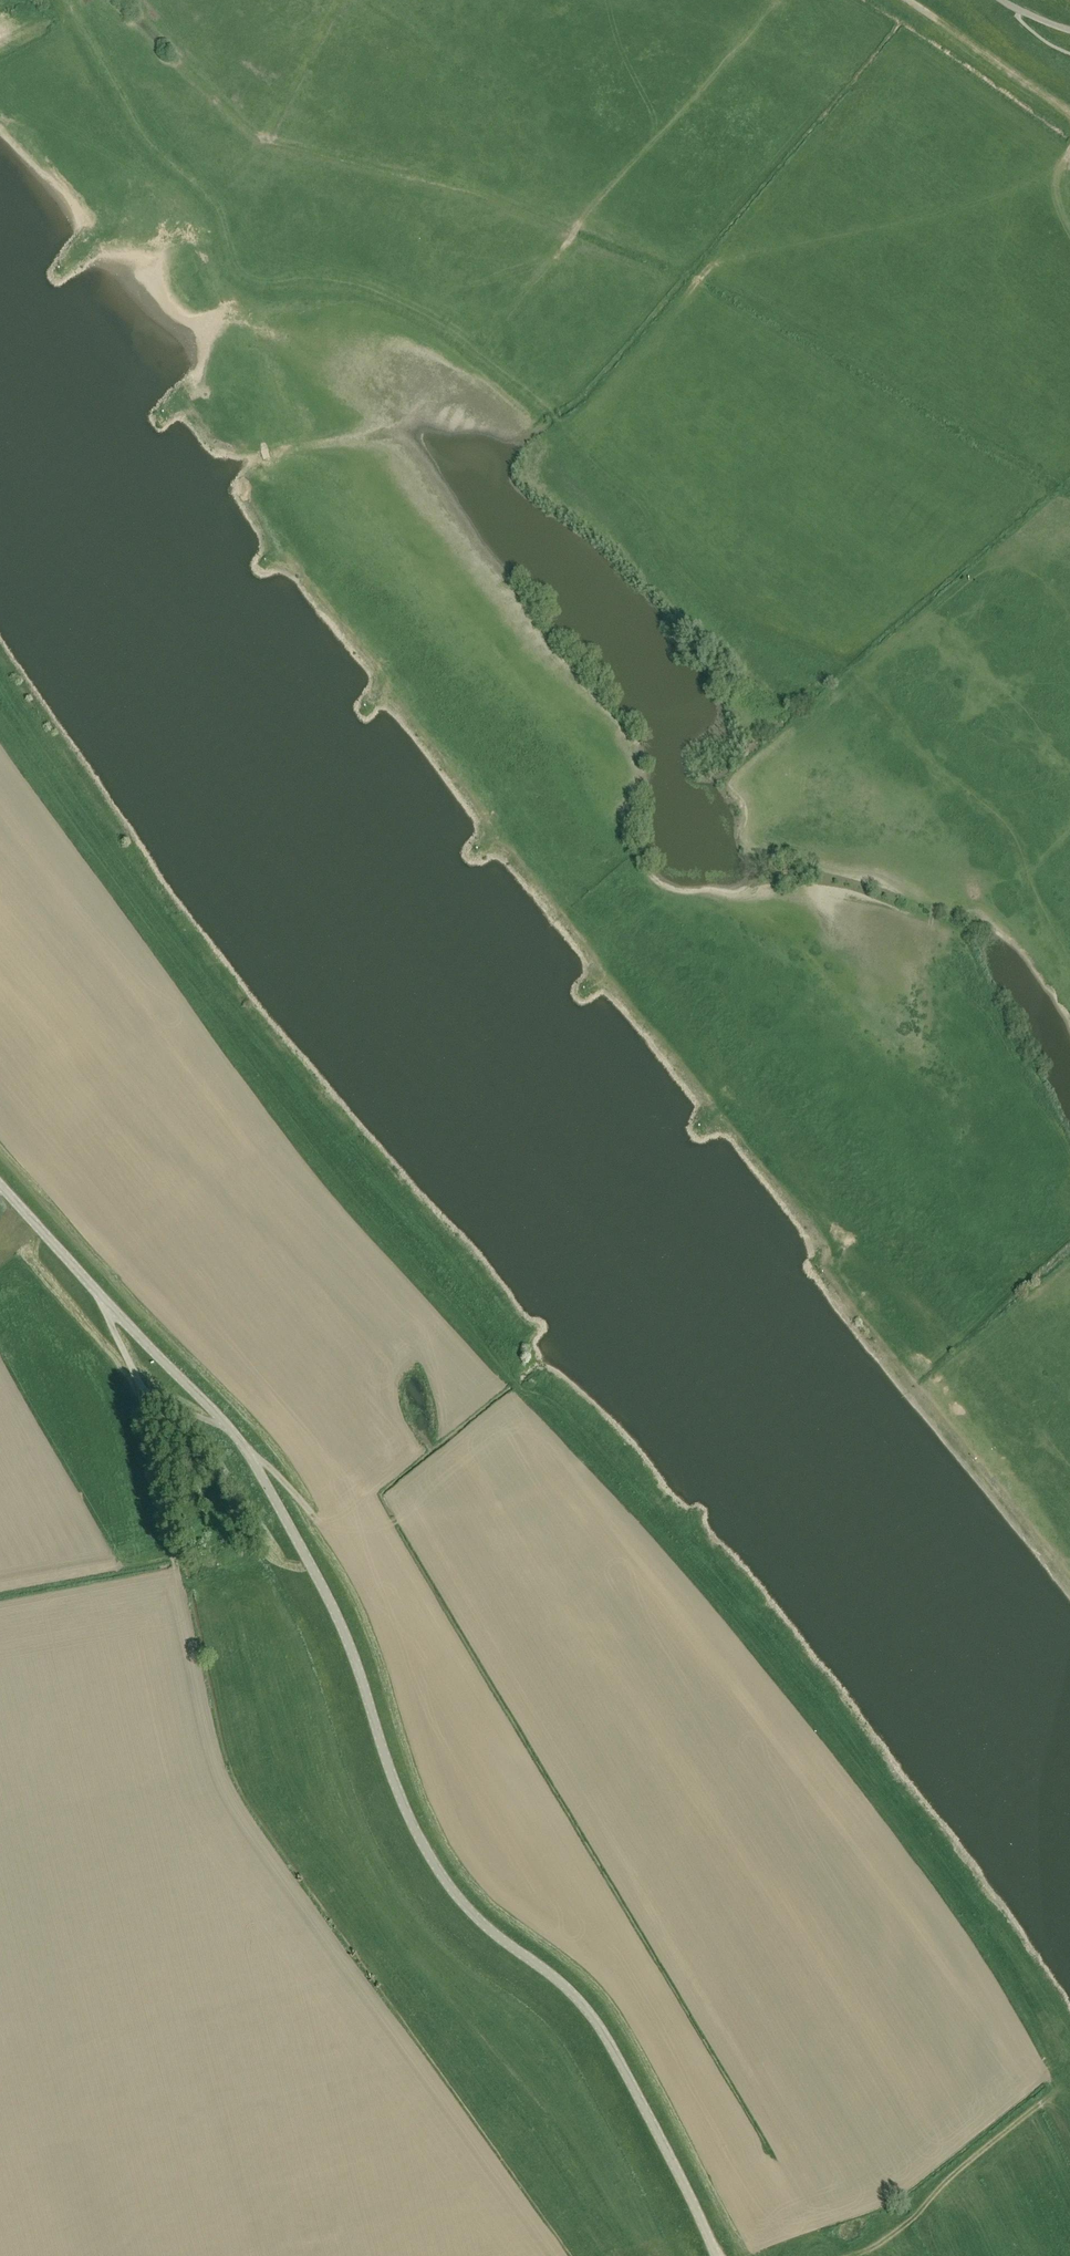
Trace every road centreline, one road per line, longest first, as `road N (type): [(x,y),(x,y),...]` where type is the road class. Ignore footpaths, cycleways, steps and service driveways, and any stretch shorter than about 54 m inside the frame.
road 1 (tertiary): [(715,2255),(592,2017),(476,1917),(431,1858),(395,1784),(334,1610),(240,1443),(0,1185)]
road 2 (track): [(933,16),(1069,112)]

